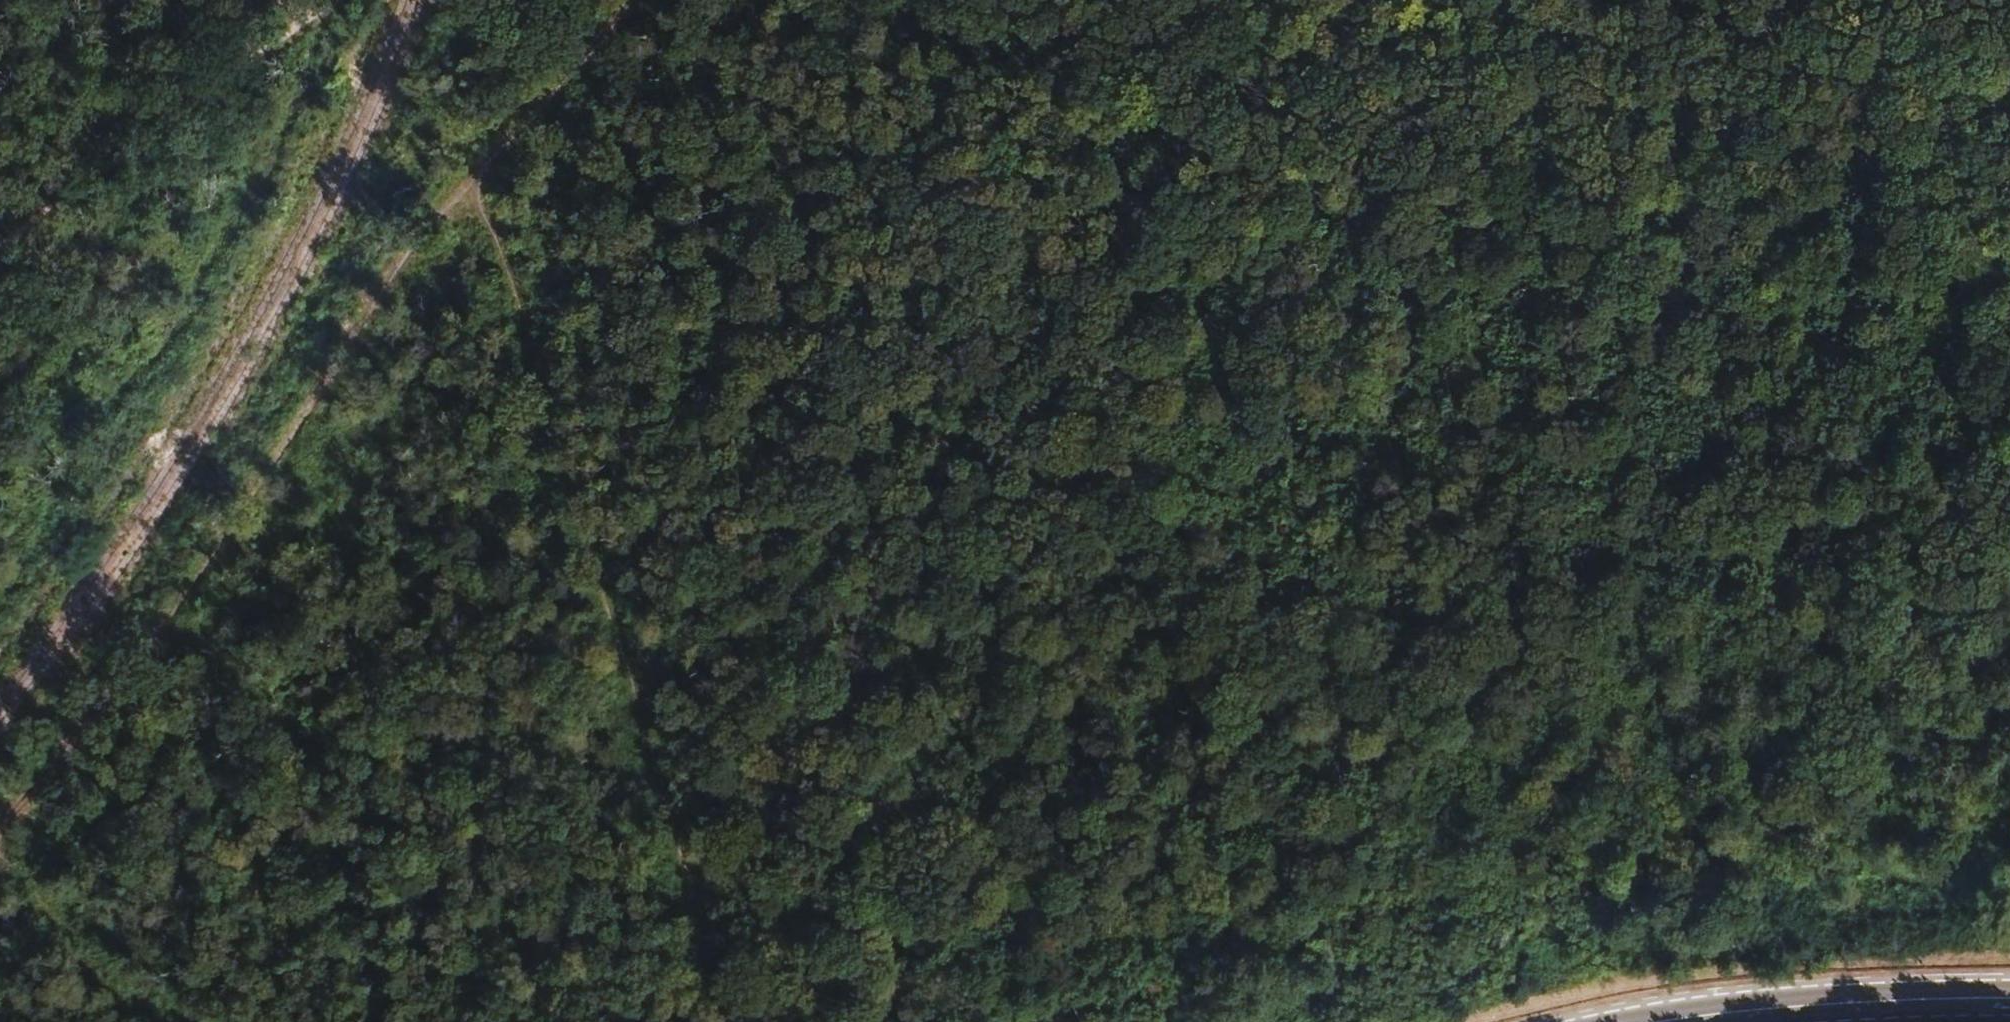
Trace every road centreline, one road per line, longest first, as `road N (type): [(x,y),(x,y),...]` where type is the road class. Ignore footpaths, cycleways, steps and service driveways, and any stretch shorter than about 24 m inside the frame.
road 1 (track): [(0,240),(289,17),(340,0)]
road 2 (primary): [(2009,997),(1815,1004),(1683,1019)]
road 3 (track): [(0,868),(162,1021)]

